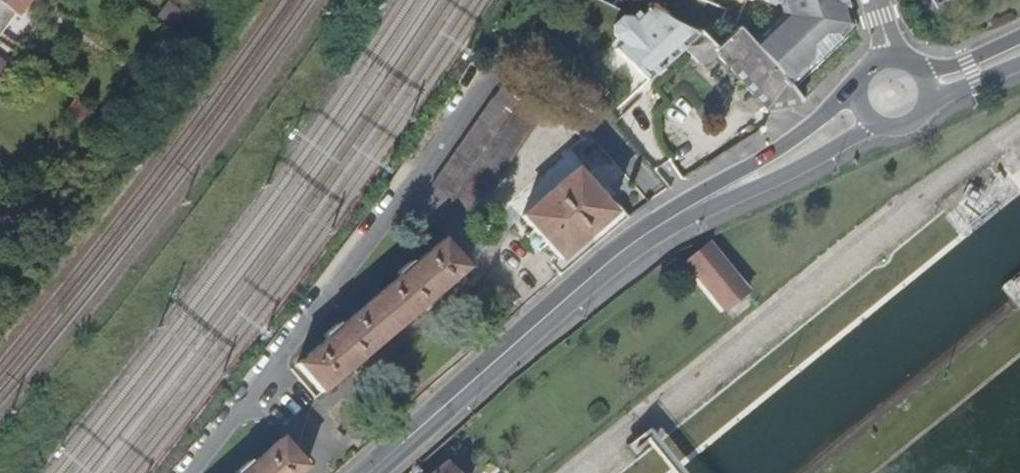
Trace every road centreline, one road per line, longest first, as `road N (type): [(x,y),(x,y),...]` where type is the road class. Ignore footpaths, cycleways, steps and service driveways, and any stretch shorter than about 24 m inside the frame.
road 1 (secondary): [(861,113),(632,244),(370,472)]
road 2 (secondary): [(928,87),(915,66),(880,59),(857,81),(861,113)]

